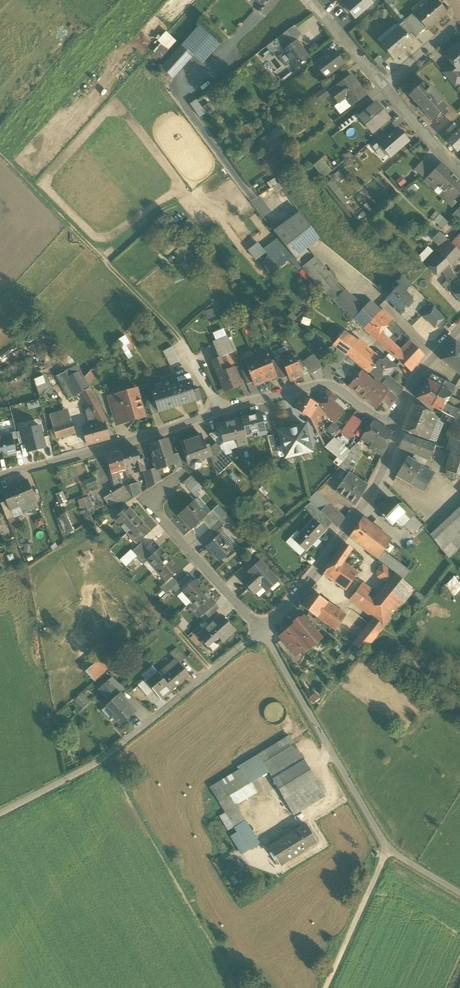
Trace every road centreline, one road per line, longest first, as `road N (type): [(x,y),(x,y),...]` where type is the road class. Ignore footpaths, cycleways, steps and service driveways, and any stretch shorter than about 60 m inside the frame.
road 1 (residential): [(263,631),(104,758),(0,812)]
road 2 (track): [(181,339),(0,156)]
road 3 (residential): [(399,421),(376,484),(263,631)]
road 4 (residential): [(387,850),(263,631)]
road 5 (unclassified): [(0,475),(221,411)]
road 6 (residential): [(263,631),(147,504),(184,473)]
road 7 (unclassified): [(399,421),(326,385),(221,411)]
road 8 (unclassified): [(325,987),(387,850)]

